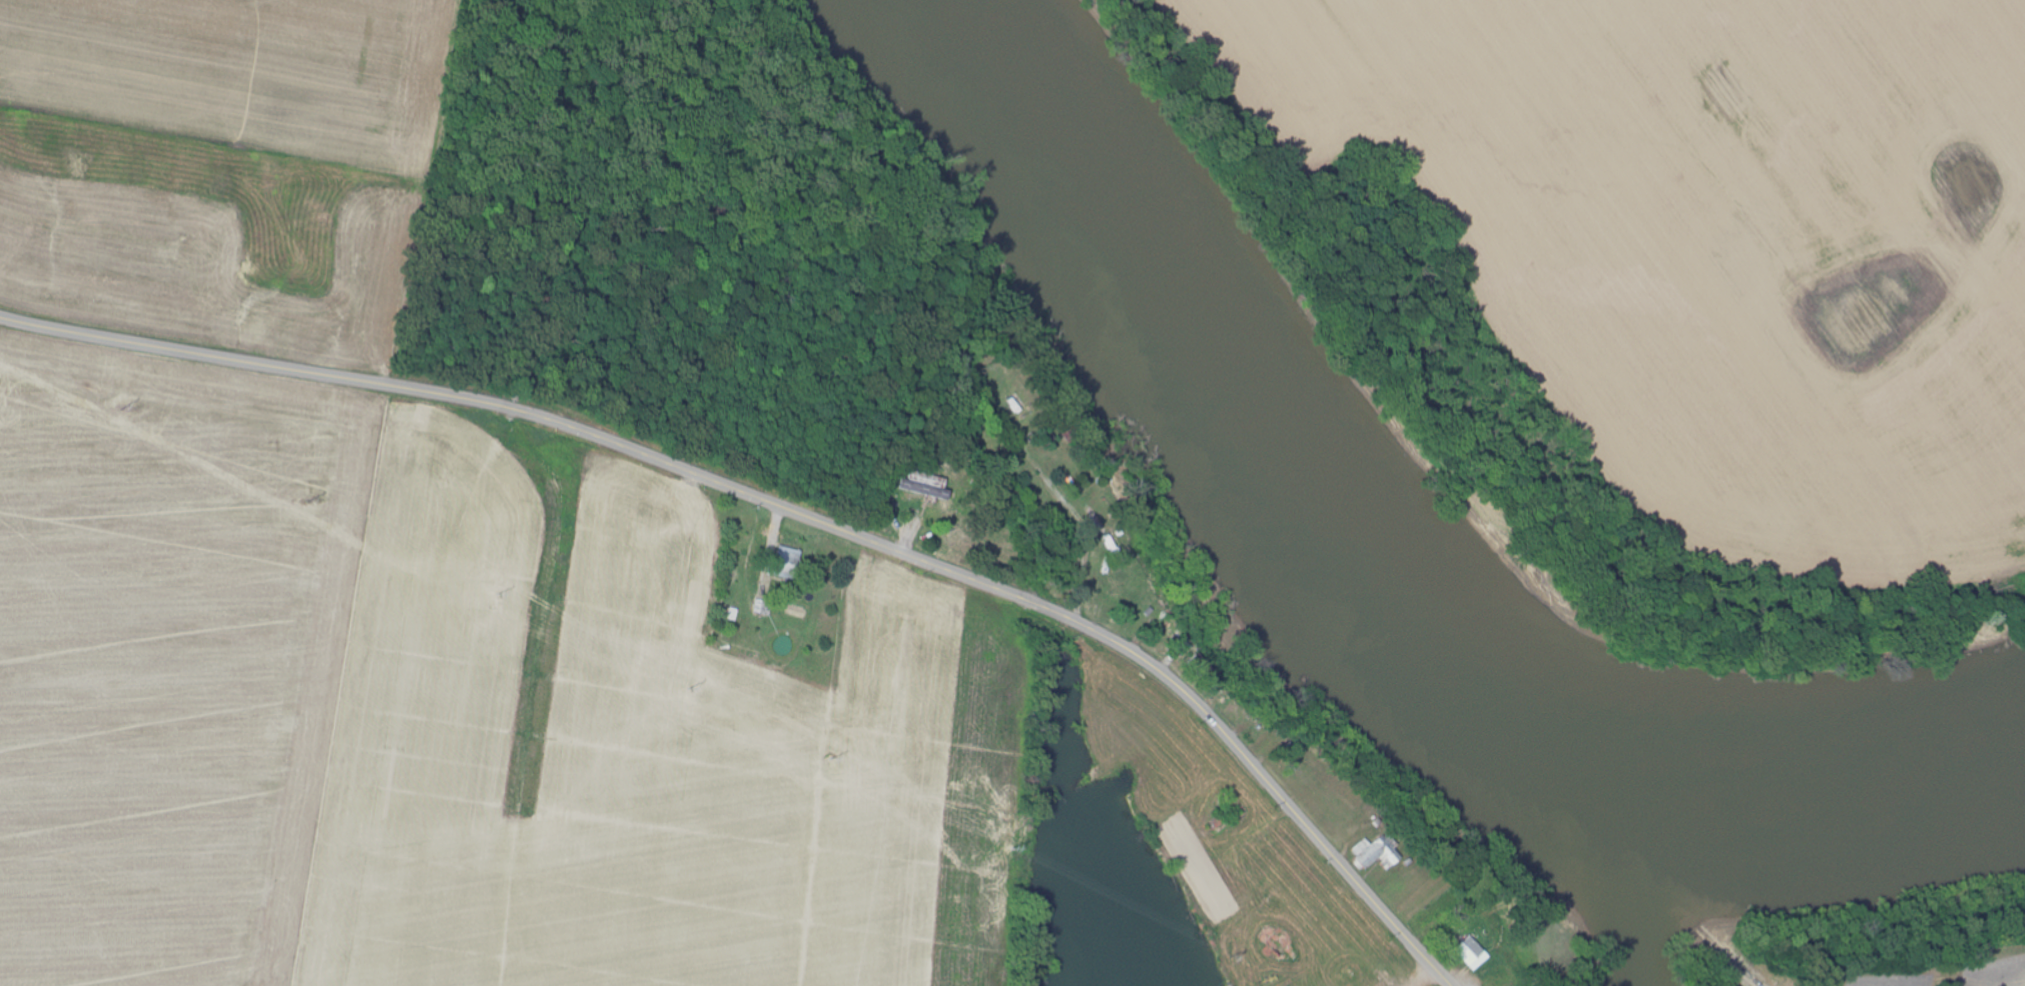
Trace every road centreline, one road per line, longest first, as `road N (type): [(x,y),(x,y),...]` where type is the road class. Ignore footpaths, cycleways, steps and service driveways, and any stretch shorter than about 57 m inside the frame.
road 1 (secondary): [(1449,985),(1211,721),(1145,663),(1093,633),(522,413),(0,315)]

